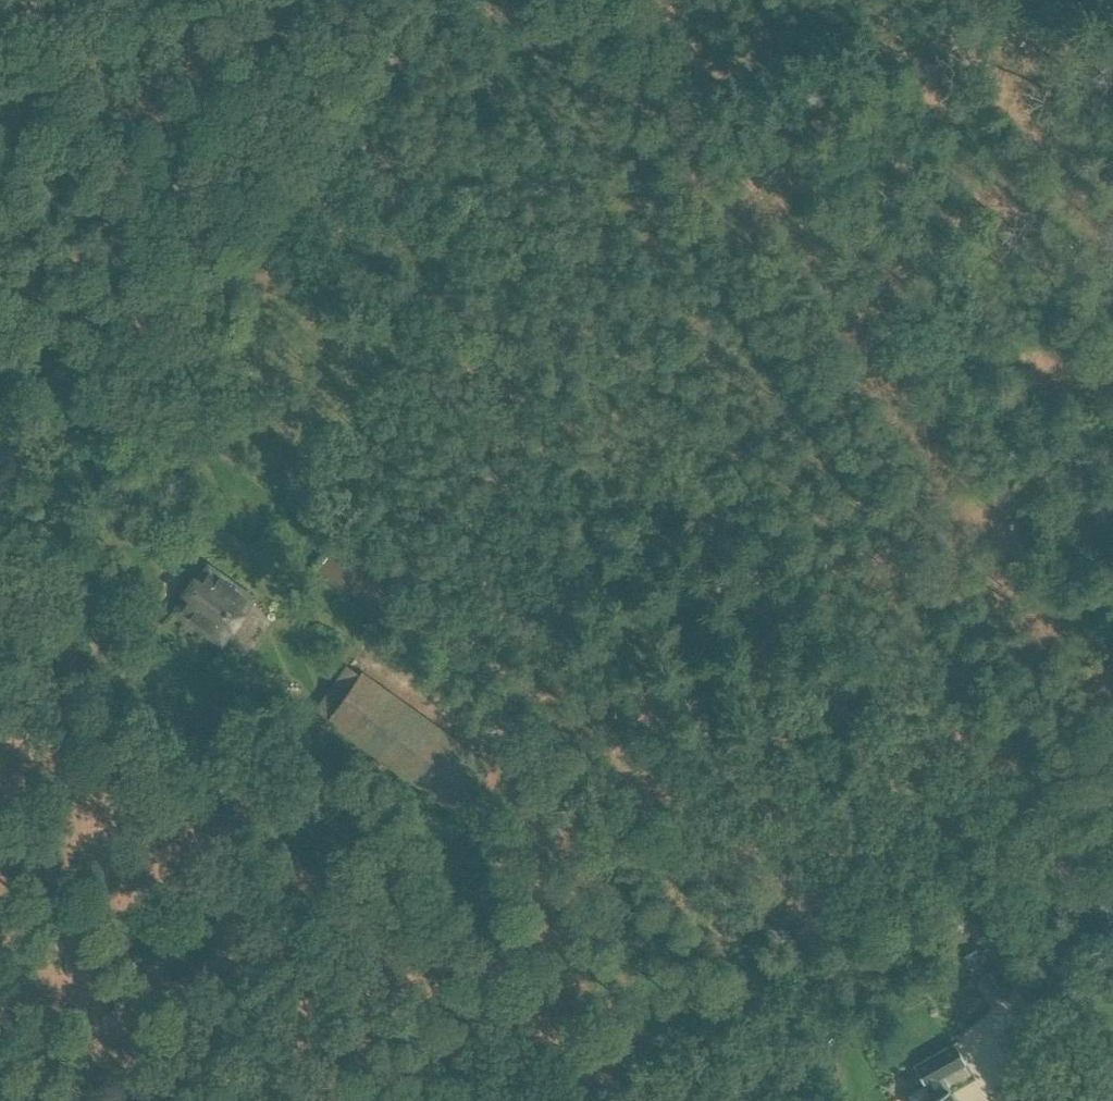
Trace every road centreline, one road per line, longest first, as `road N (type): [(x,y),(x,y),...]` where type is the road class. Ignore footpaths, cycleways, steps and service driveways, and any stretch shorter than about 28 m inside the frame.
road 1 (track): [(0,55),(162,0)]

